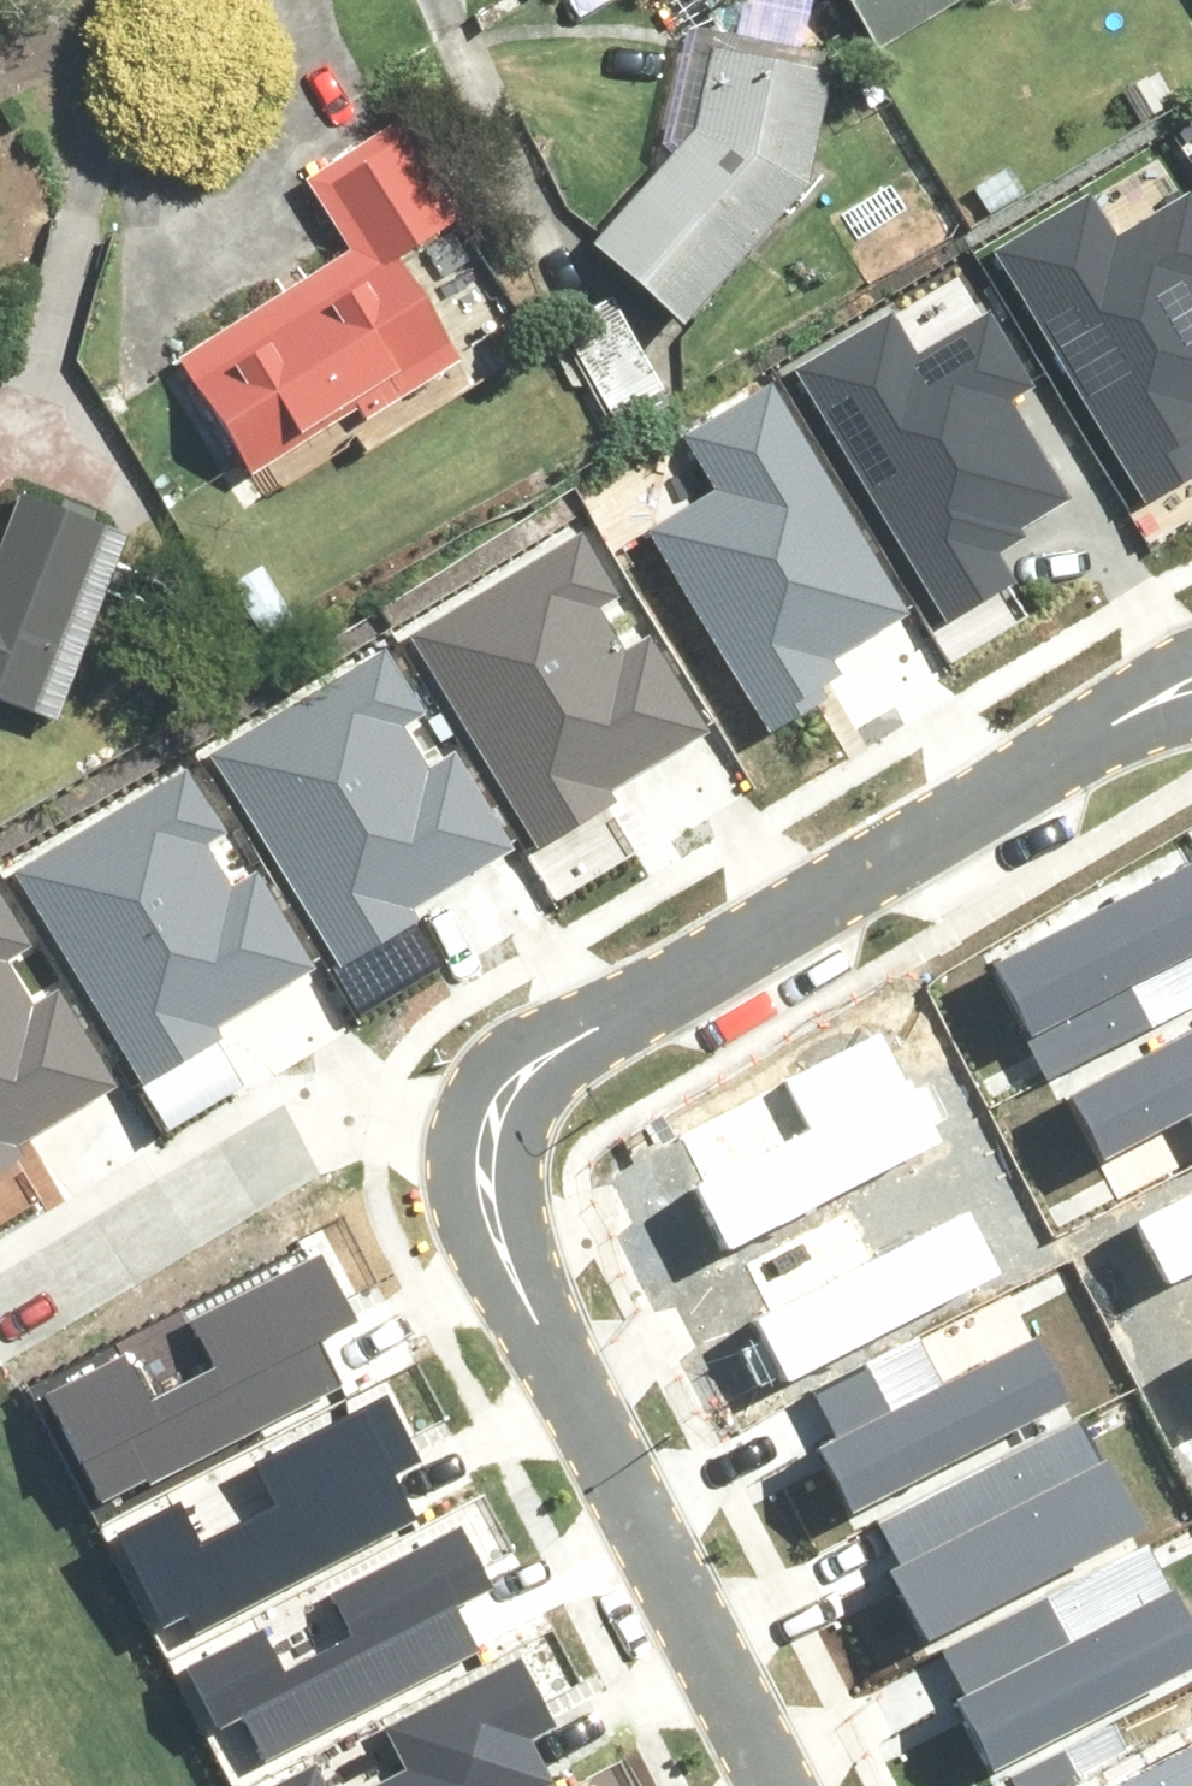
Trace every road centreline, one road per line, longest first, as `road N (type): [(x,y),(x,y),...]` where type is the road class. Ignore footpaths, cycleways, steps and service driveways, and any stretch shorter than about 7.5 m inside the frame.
road 1 (residential): [(1191,671),(555,1040),(504,1088),(487,1143)]
road 2 (residential): [(487,1143),(490,1204),(502,1236),(782,1785)]
road 3 (residential): [(487,1143),(420,1121),(367,1121),(315,1134),(11,1310)]

